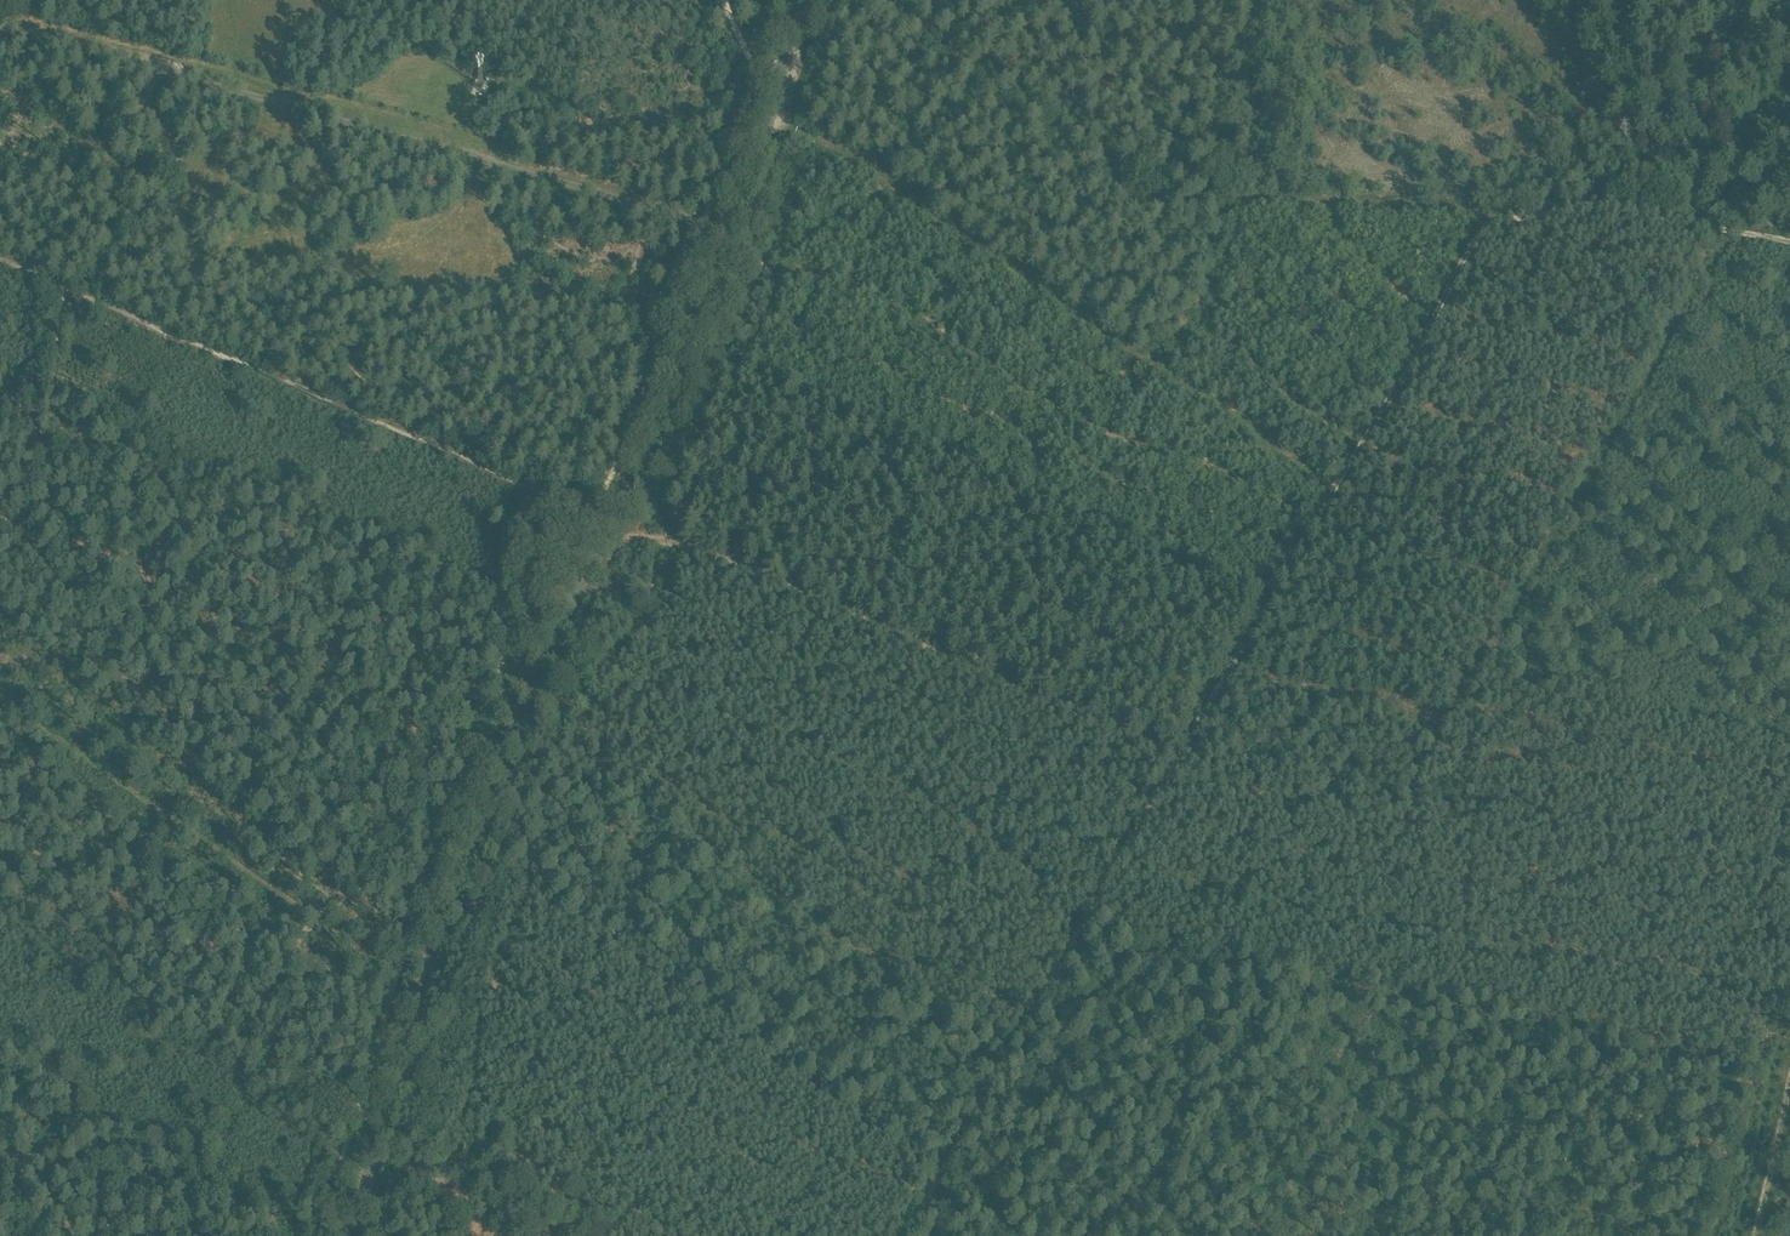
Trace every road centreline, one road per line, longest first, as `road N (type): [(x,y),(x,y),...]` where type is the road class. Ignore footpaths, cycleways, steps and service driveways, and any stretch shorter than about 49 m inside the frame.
road 1 (tertiary): [(348,1235),(476,832),(526,695),(693,338),(774,103),(797,0)]
road 2 (track): [(1325,486),(774,103)]
road 3 (track): [(40,273),(615,516)]

